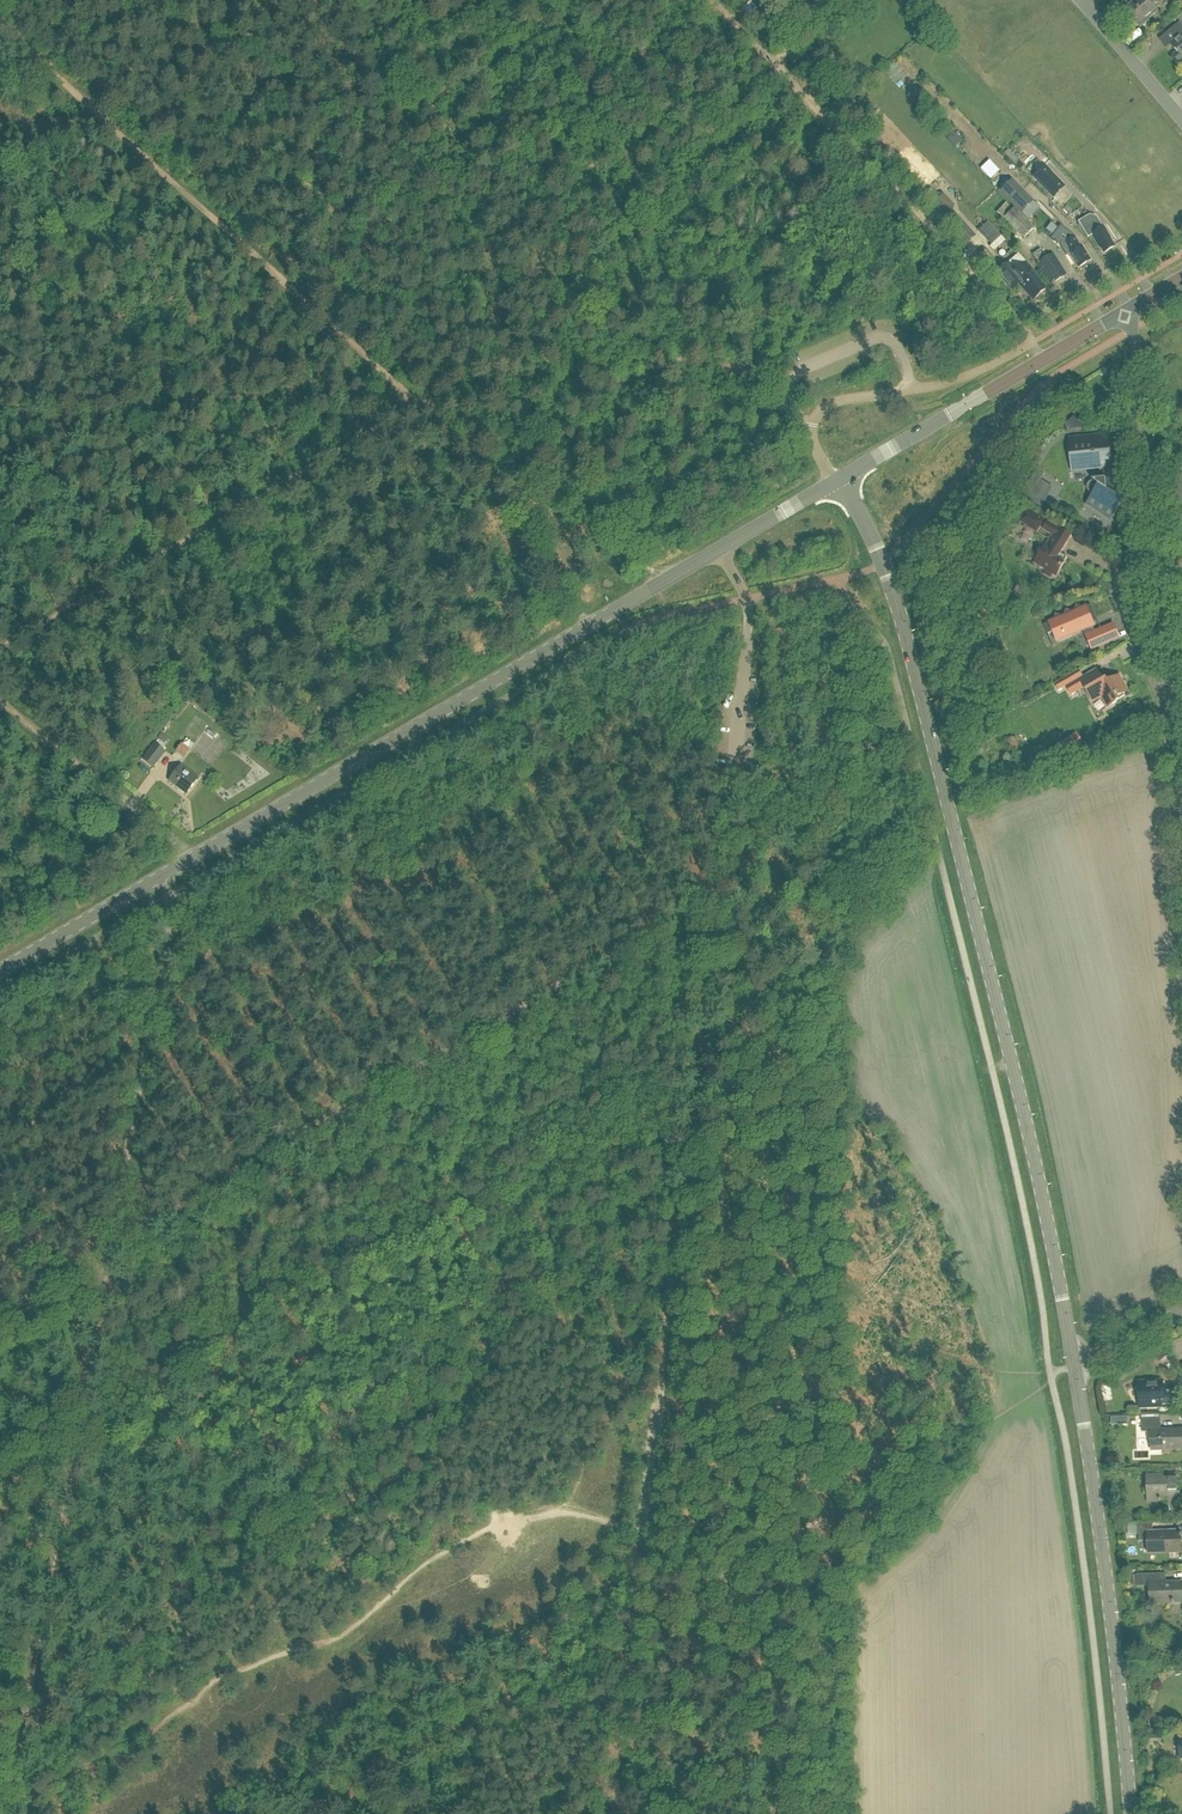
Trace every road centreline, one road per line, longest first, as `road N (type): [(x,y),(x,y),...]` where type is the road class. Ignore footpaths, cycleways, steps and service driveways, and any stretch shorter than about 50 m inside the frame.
road 1 (tertiary): [(0,972),(838,482)]
road 2 (track): [(8,1813),(172,909),(168,897)]
road 3 (tertiary): [(1075,1365),(1033,1152),(896,599),(838,482)]
road 4 (track): [(706,990),(632,1625),(830,1518)]
road 5 (track): [(0,1311),(715,892)]
road 6 (unclassified): [(1181,791),(1128,310)]
road 7 (track): [(1032,343),(712,0)]
road 8 (track): [(380,369),(46,64)]
road 9 (tertiary): [(1133,1813),(1075,1365)]
road 10 (track): [(632,1625),(311,1813)]
road 11 (track): [(361,435),(70,605)]
road 12 (unclassified): [(1042,360),(1032,343),(936,386),(828,403),(809,428),(838,482)]
road 13 (track): [(0,703),(190,861)]
road 14 (tertiary): [(838,482),(1042,360)]
road 15 (track): [(572,546),(418,404)]
road 16 (track): [(632,1625),(611,1813)]
road 17 (unclassified): [(1181,119),(1081,0)]
road 18 (track): [(715,892),(742,875),(745,782),(735,764)]
road 19 (unclassified): [(1075,1365),(1181,1309)]

